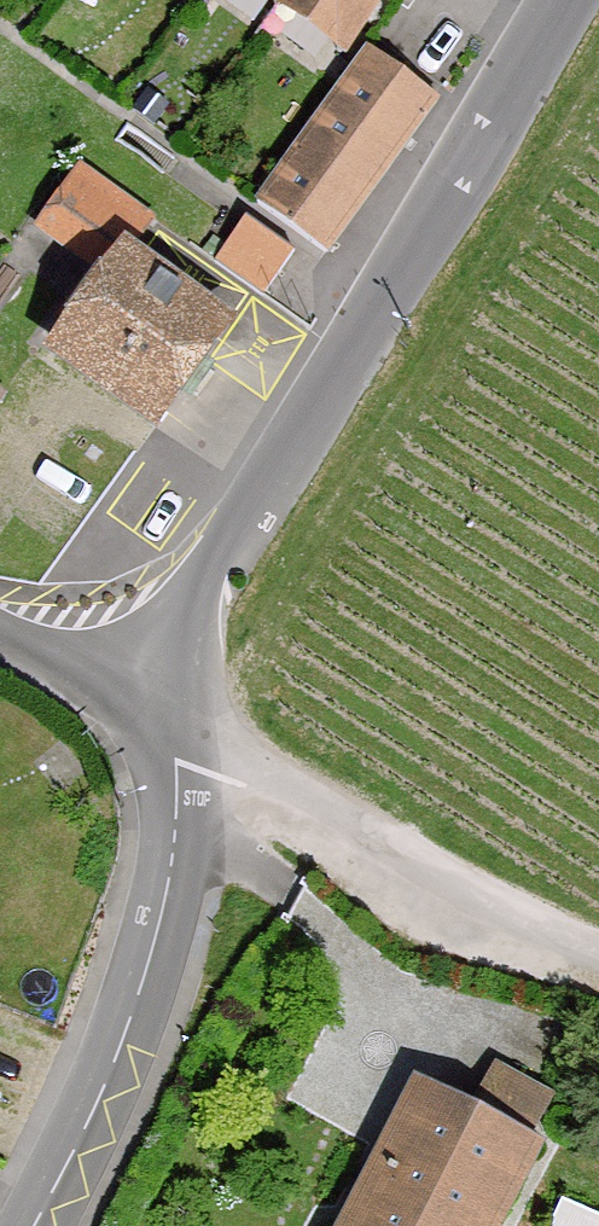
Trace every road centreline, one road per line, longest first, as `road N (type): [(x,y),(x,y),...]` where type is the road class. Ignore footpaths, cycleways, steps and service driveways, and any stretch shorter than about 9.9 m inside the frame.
road 1 (tertiary): [(563,0),(205,572),(173,662),(173,725)]
road 2 (tertiary): [(34,1225),(86,1126),(149,964),(171,863),(173,725)]
road 3 (unclassified): [(173,725),(527,919),(598,949)]
road 4 (tertiary): [(173,725),(0,634)]

